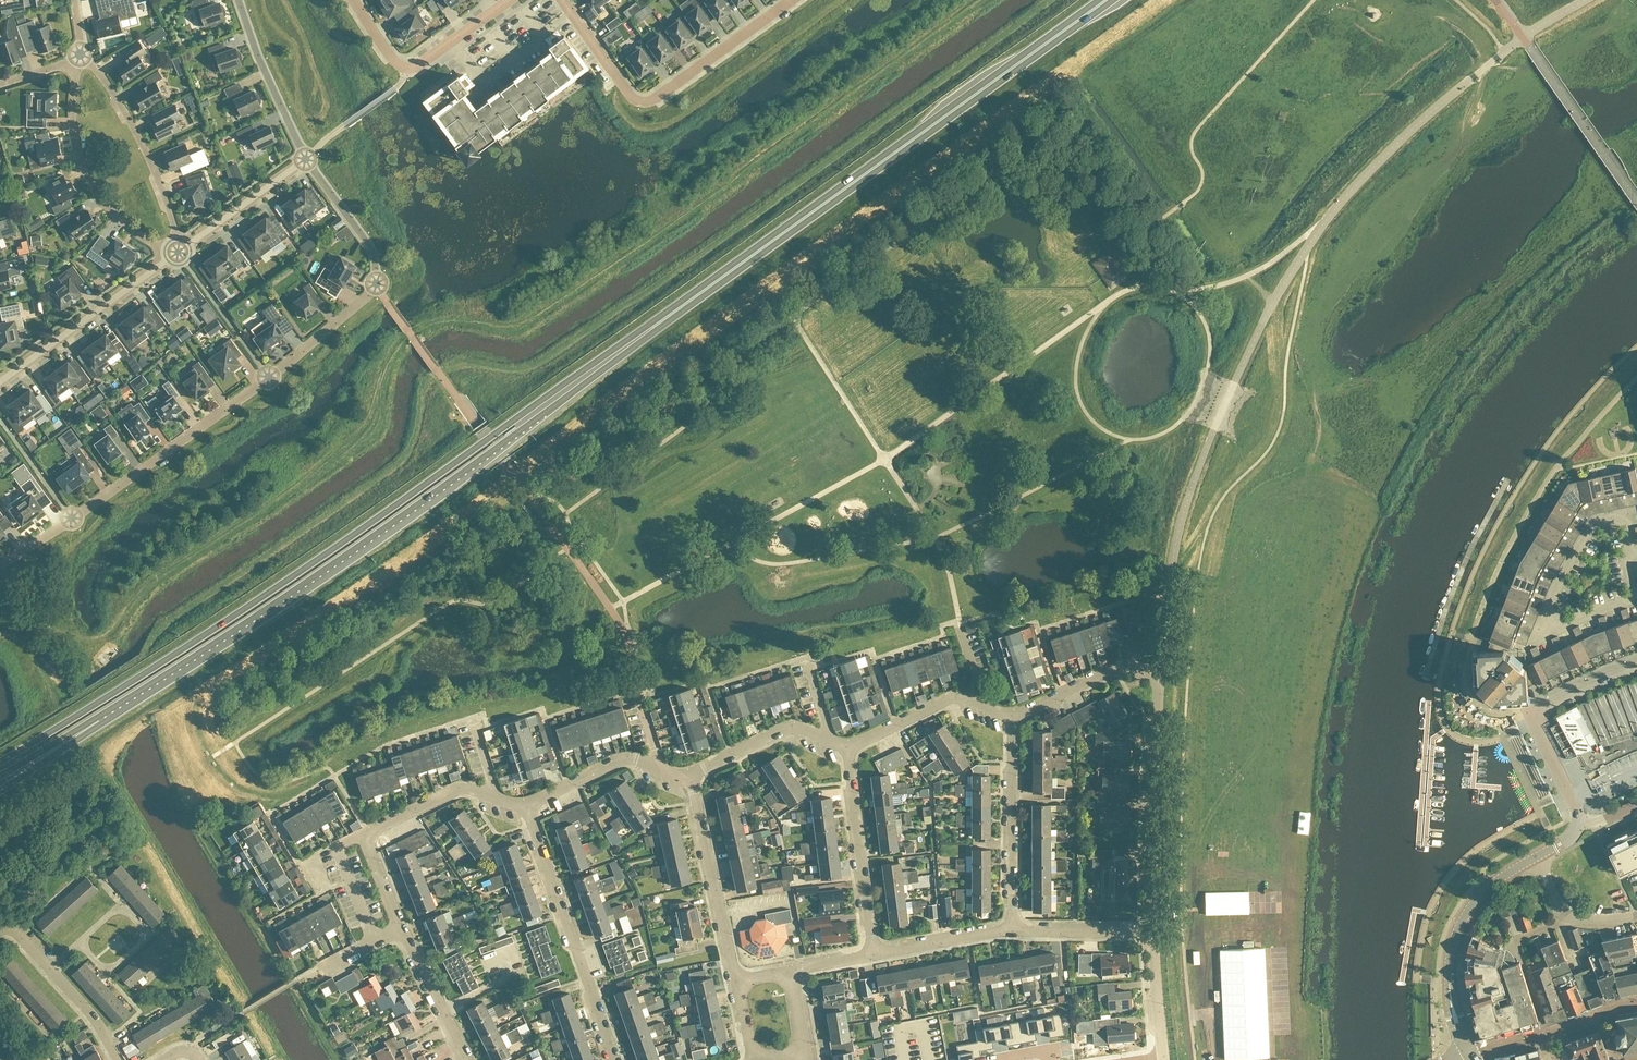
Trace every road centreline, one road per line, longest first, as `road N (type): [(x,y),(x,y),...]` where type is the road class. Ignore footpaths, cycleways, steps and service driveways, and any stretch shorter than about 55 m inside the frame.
road 1 (trunk): [(649,330),(237,616),(0,764)]
road 2 (trunk): [(97,719),(343,560),(649,330)]
road 3 (trunk): [(649,330),(1108,0)]
road 4 (residential): [(0,567),(269,380),(377,291)]
road 5 (residential): [(560,0),(640,103),(793,0)]
road 6 (residential): [(615,1059),(525,807)]
road 7 (unclassified): [(1153,933),(1158,676)]
road 8 (residential): [(80,58),(73,105),(88,179),(114,217),(177,253)]
road 9 (unclassified): [(1468,1054),(1452,1009),(1451,951),(1481,895),(1534,861)]
road 10 (residential): [(177,253),(166,200),(138,138),(80,58)]
road 11 (unclassified): [(0,382),(177,253)]
road 12 (residential): [(352,0),(405,71),(513,0)]
road 13 (residential): [(1011,932),(1011,718)]
road 14 (residential): [(1568,799),(1527,713),(1636,666)]
road 15 (residential): [(735,986),(690,777)]
road 16 (residential): [(874,955),(848,747)]
road 17 (residential): [(0,941),(20,938),(119,1059)]
road 18 (unclassified): [(237,0),(274,102),(305,161)]
road 19 (residential): [(1011,718),(1119,666),(1158,676)]
road 20 (unclassified): [(177,253),(305,161)]
road 21 (unclassified): [(377,291),(363,239),(305,161)]
road 22 (residential): [(690,777),(784,729),(828,739)]
road 23 (residential): [(525,807),(626,759),(661,770)]
road 24 (residential): [(848,747),(949,699),(983,707)]
road 25 (residential): [(468,1059),(401,929)]
road 26 (residential): [(363,835),(463,789),(496,798)]
road 27 (residential): [(1011,932),(1153,933)]
road 28 (residential): [(874,955),(1011,932)]
road 29 (residential): [(373,942),(334,847),(363,835)]
road 30 (unclassified): [(1164,1057),(1153,933)]
road 31 (trunk): [(0,793),(97,719)]

